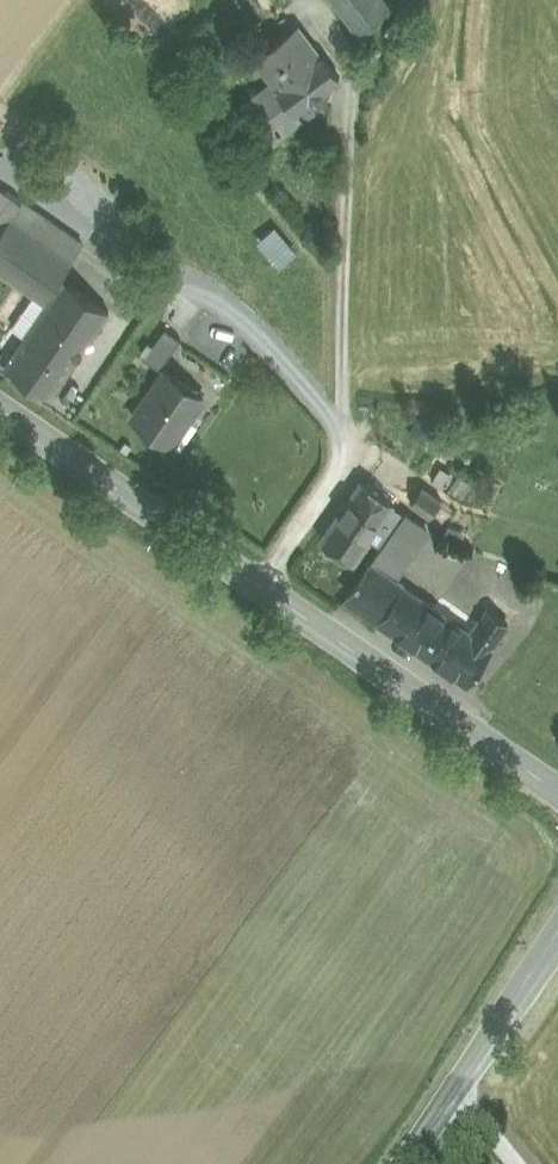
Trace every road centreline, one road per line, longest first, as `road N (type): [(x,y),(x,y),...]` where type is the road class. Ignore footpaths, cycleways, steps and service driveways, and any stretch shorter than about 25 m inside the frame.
road 1 (secondary): [(0,410),(557,799)]
road 2 (secondary): [(557,932),(404,1163)]

